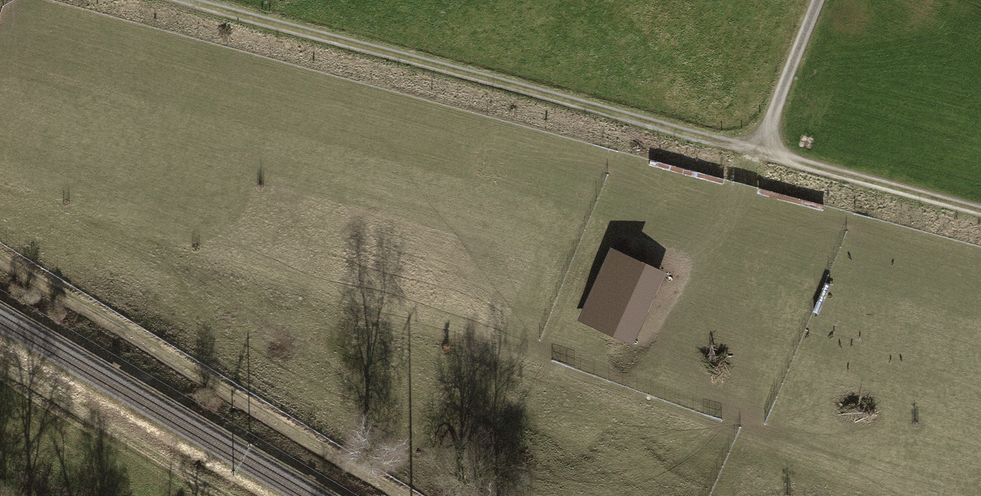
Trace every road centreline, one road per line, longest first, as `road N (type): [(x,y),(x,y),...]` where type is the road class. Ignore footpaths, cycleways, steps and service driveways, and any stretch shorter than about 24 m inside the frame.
road 1 (track): [(170,0),(980,210)]
road 2 (track): [(391,495),(0,262)]
road 3 (track): [(822,0),(763,151)]

